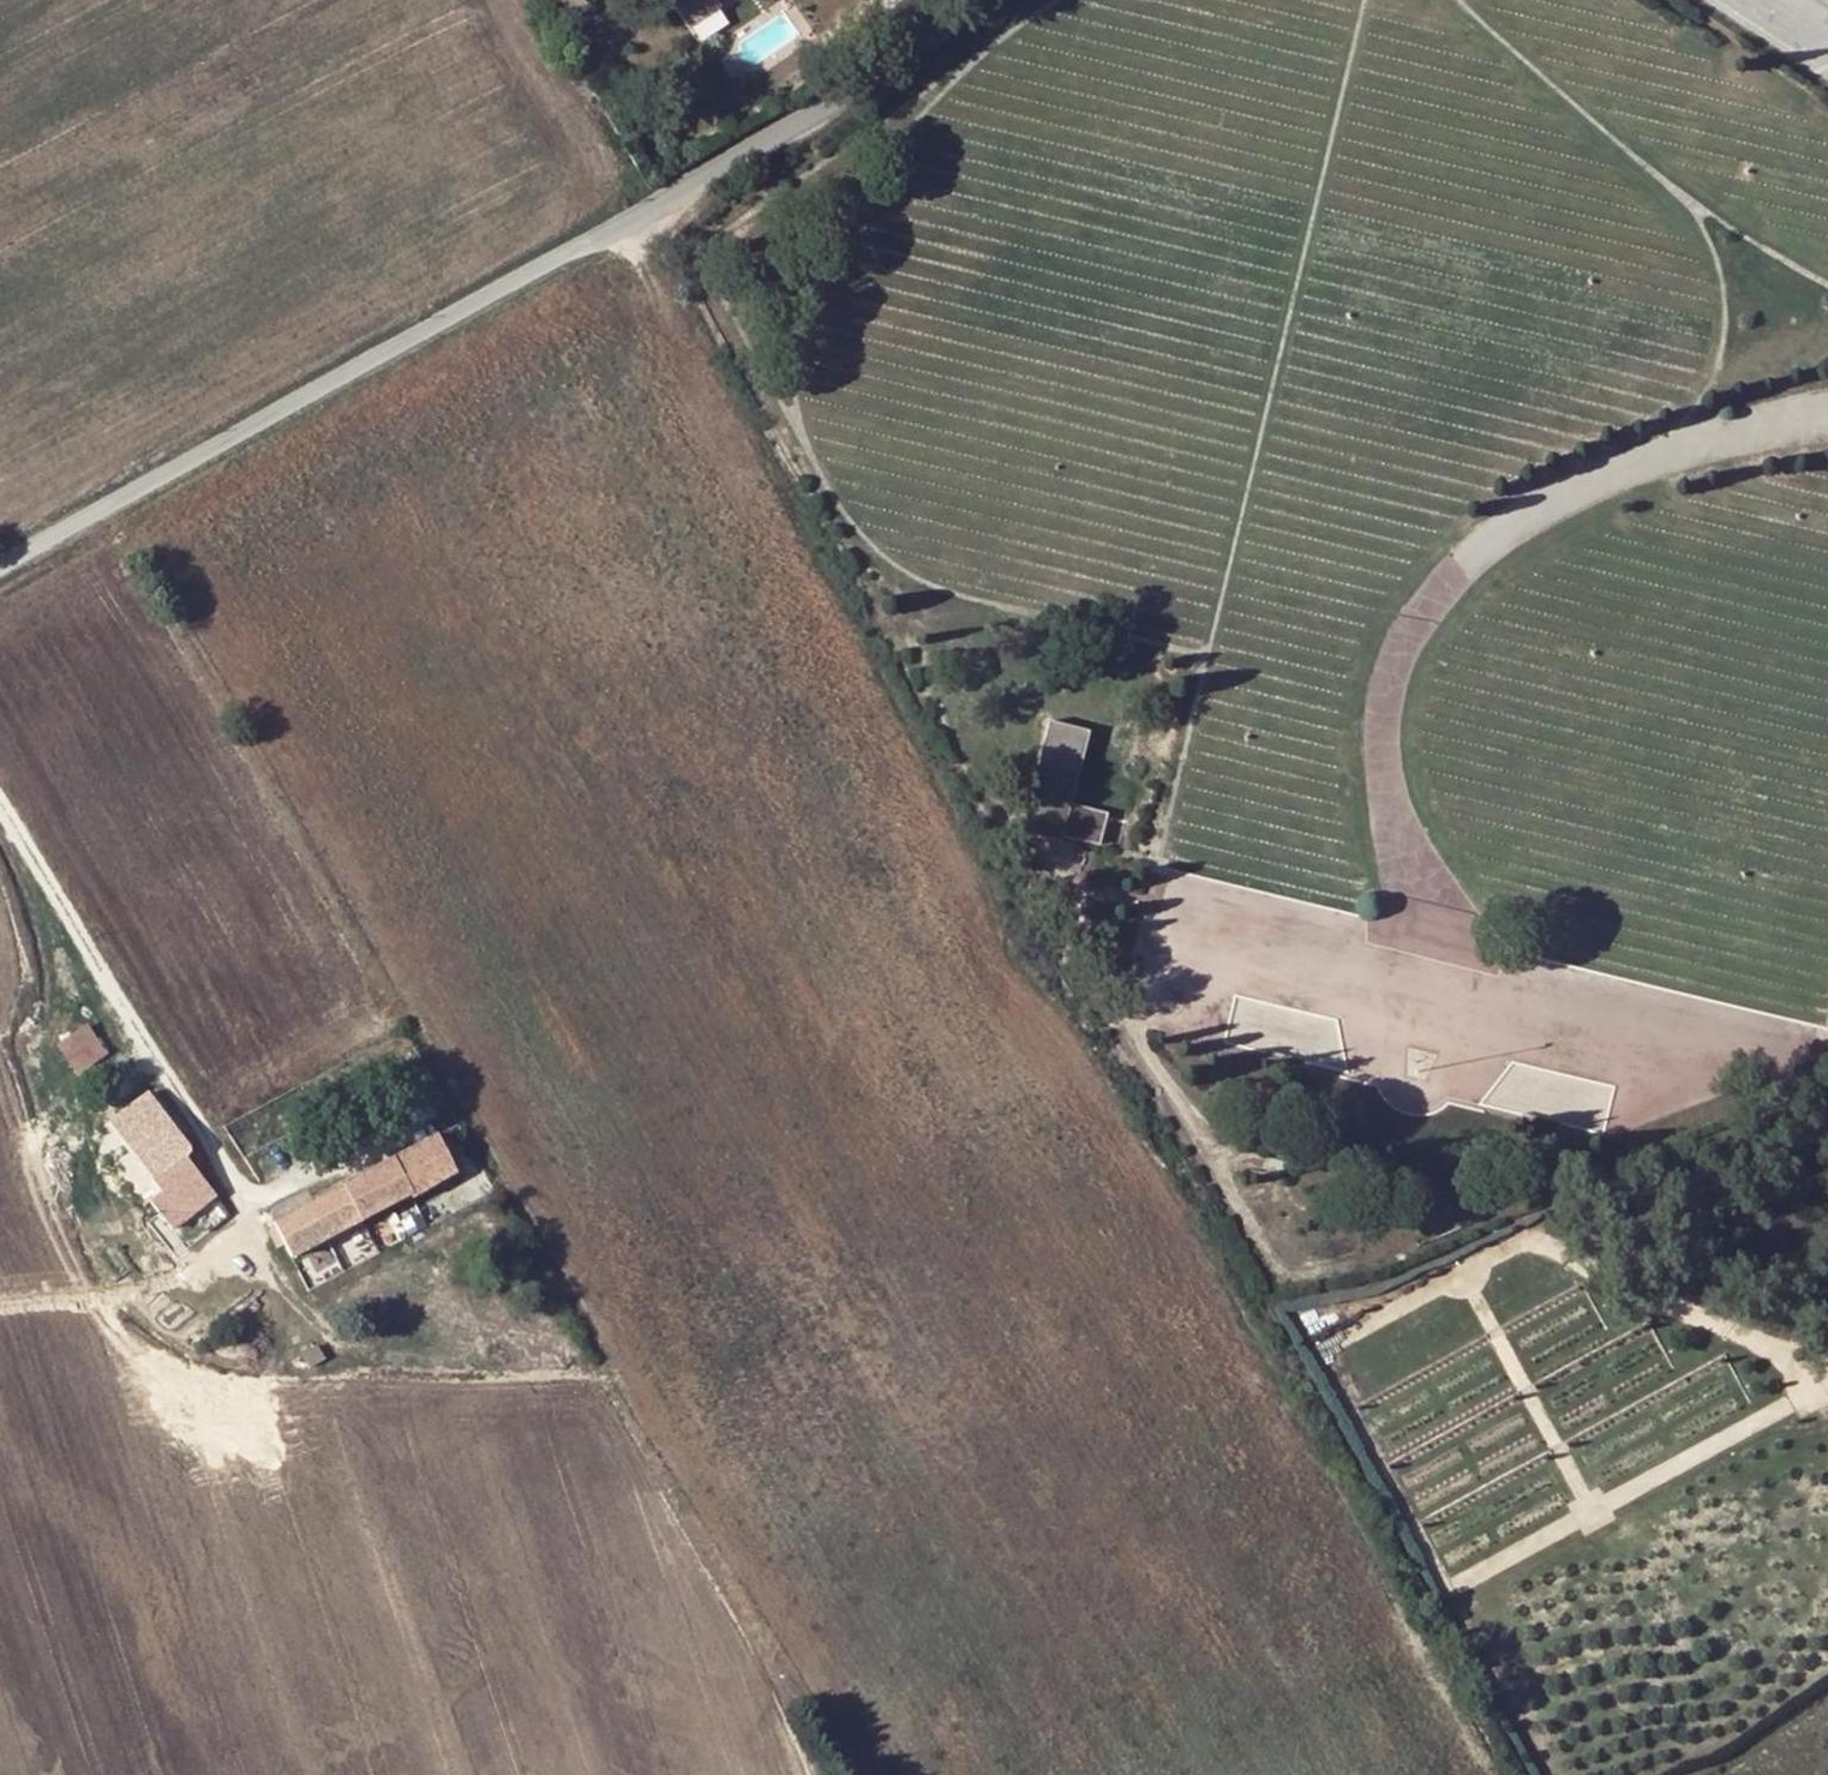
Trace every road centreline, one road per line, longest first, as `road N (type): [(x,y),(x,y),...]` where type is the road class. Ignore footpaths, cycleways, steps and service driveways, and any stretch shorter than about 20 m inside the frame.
road 1 (unclassified): [(0,572),(669,209),(982,0)]

